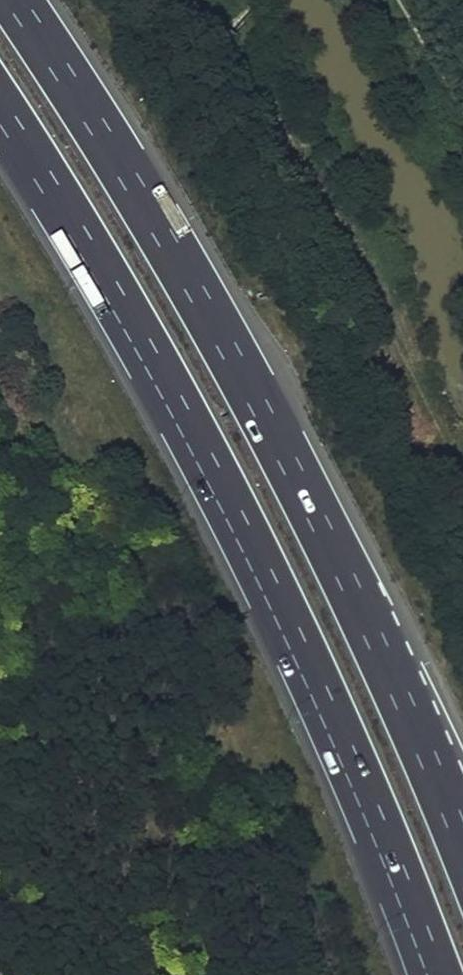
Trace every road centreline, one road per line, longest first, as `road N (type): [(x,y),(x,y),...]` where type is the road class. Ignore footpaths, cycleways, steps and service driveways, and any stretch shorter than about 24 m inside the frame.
road 1 (motorway): [(0,110),(195,445),(285,621),(433,974)]
road 2 (motorway): [(462,849),(337,565),(232,363),(13,0)]

